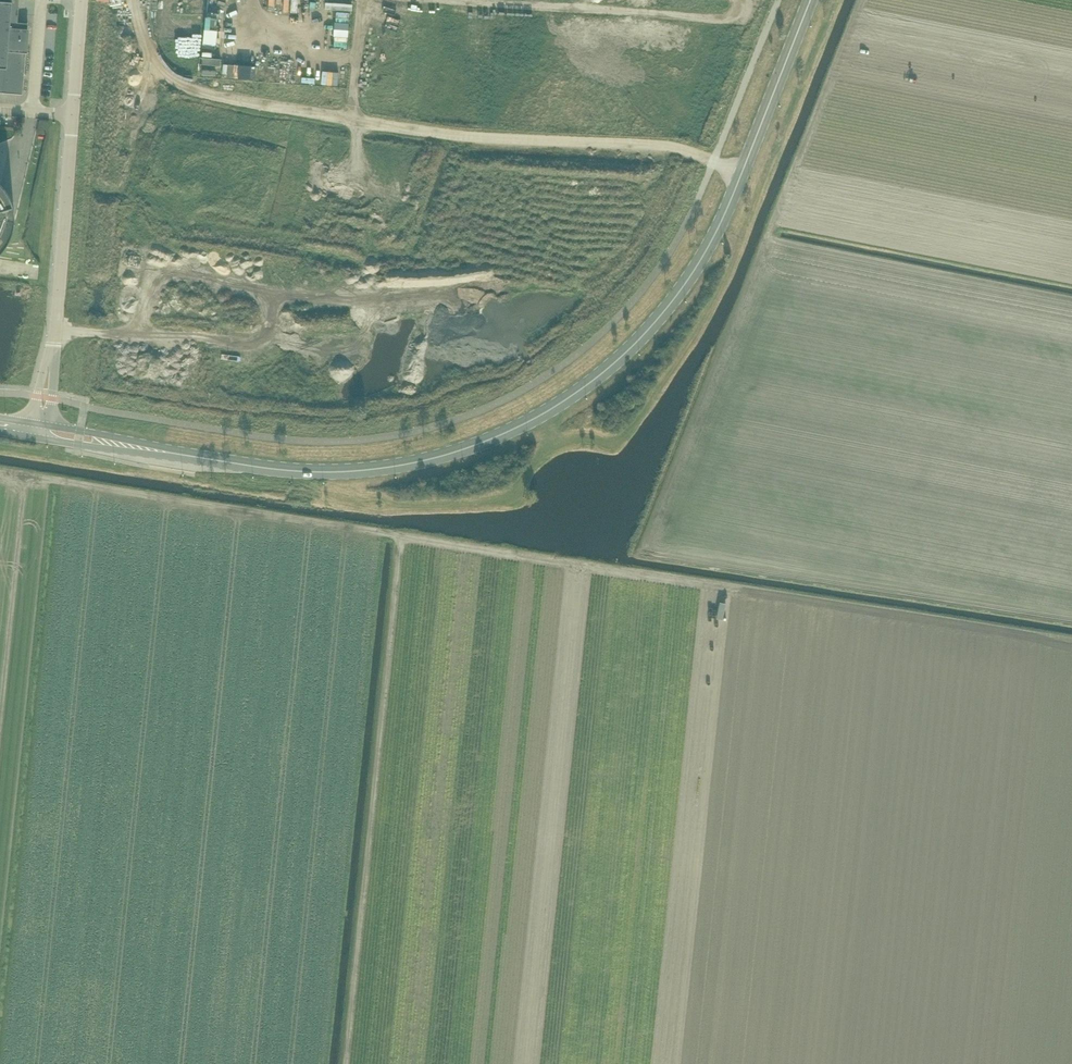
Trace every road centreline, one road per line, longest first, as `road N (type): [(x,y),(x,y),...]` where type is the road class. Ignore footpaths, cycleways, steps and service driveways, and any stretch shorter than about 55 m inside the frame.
road 1 (tertiary): [(143,448),(346,471),(441,456),(520,427),(588,384),(662,315),(712,240),(742,174)]
road 2 (residential): [(742,174),(669,145),(414,131),(183,85),(151,57),(153,0)]
road 3 (residential): [(50,365),(82,0)]
road 4 (tertiary): [(742,174),(811,0)]
road 5 (residential): [(747,0),(742,20),(586,9)]
road 6 (residential): [(586,9),(451,0)]

